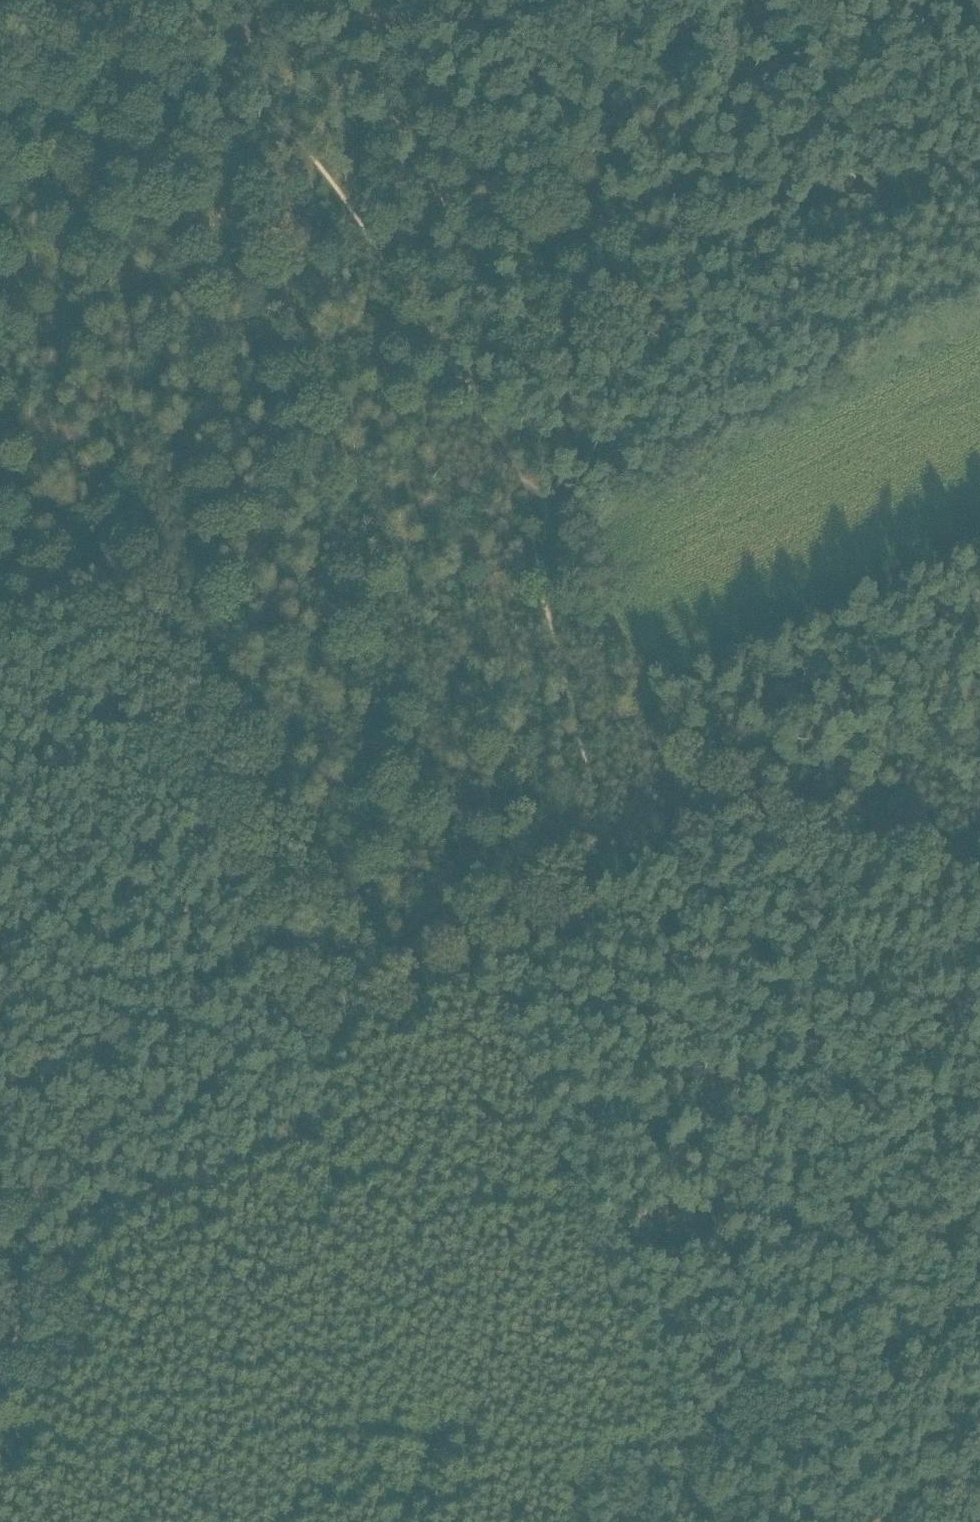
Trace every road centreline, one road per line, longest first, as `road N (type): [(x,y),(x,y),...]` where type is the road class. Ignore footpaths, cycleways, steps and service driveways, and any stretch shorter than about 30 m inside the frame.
road 1 (track): [(628,903),(545,598),(541,520),(353,207),(159,0)]
road 2 (track): [(628,903),(541,937),(356,1035),(331,1053),(329,1132),(299,1157),(147,1218),(0,1307)]
road 3 (track): [(838,1521),(628,903)]
road 4 (track): [(979,883),(805,831),(755,793)]
road 5 (track): [(755,793),(979,702)]
road 6 (track): [(631,1521),(676,1476),(803,1422)]
road 7 (track): [(750,797),(628,903)]
road 8 (track): [(979,192),(837,243)]
road 9 (track): [(979,1450),(869,1521)]

